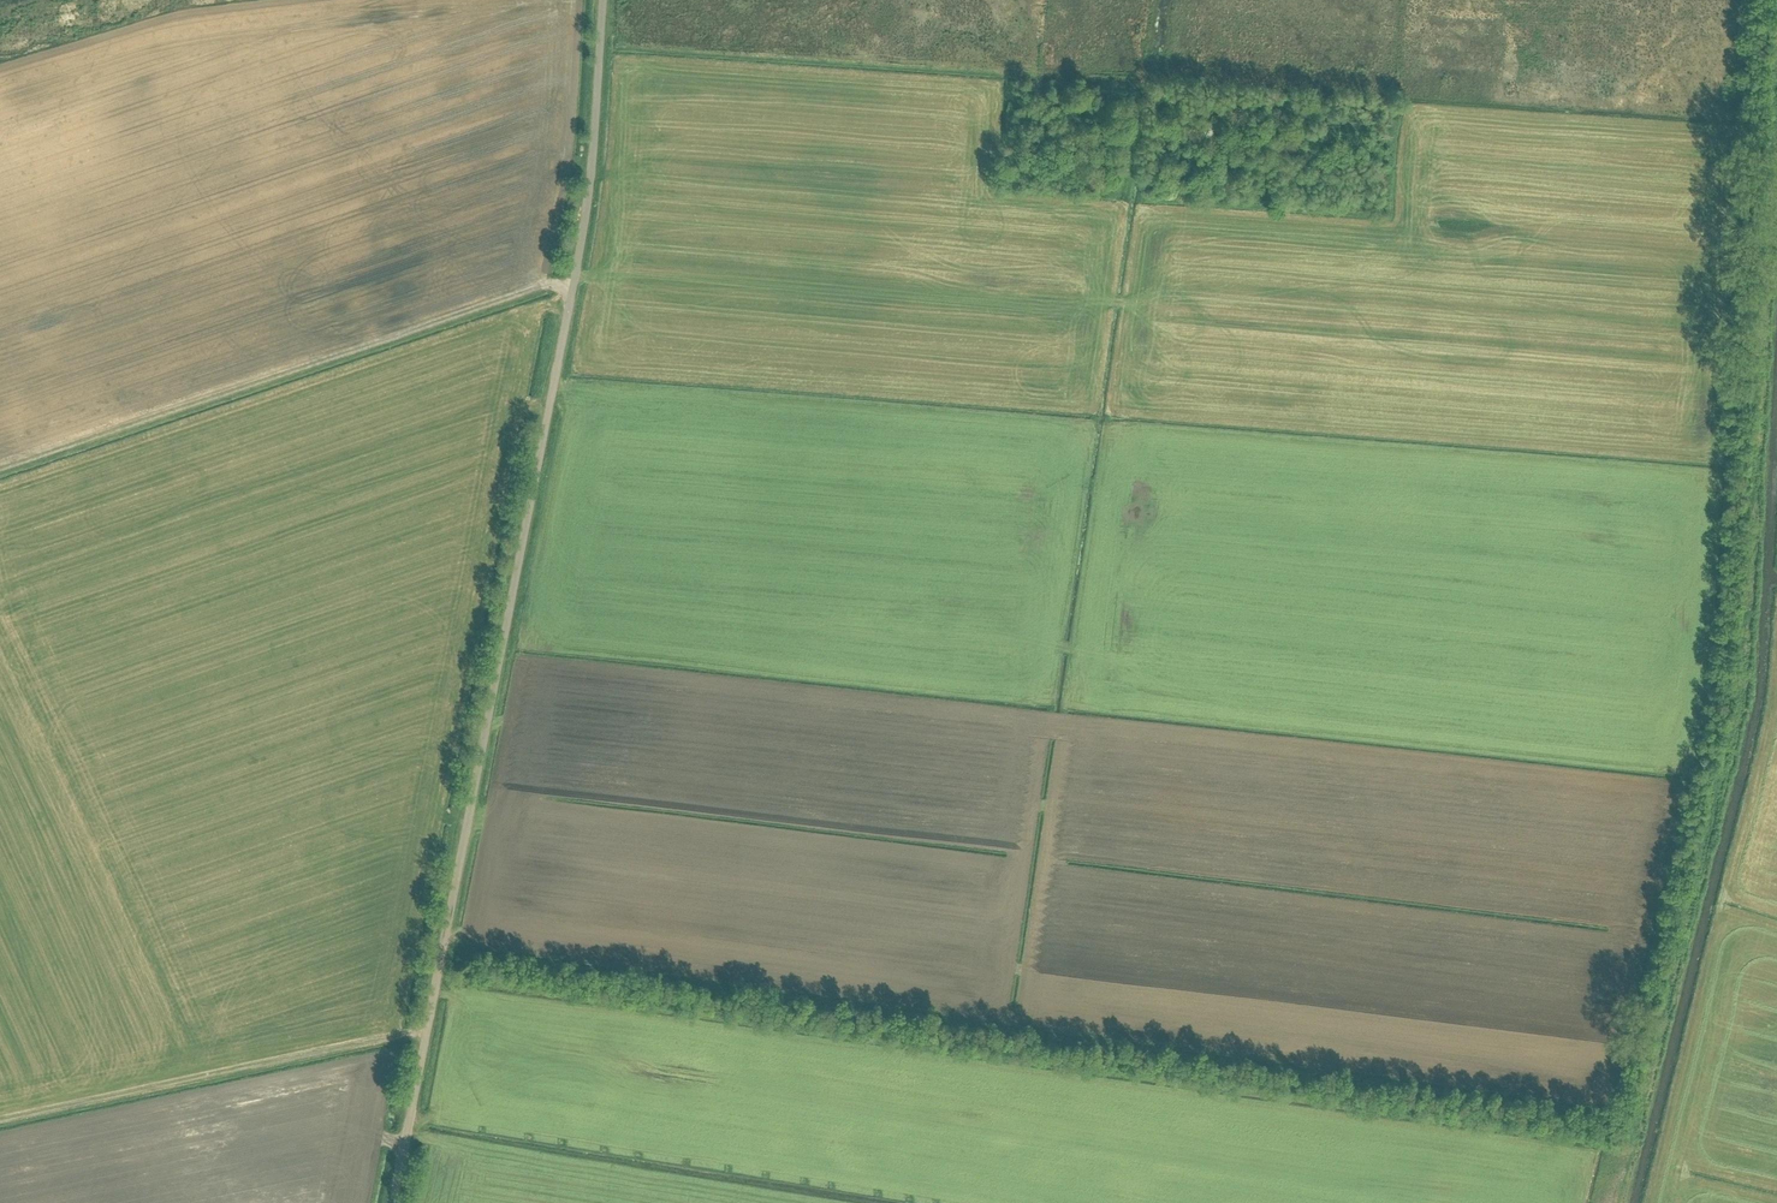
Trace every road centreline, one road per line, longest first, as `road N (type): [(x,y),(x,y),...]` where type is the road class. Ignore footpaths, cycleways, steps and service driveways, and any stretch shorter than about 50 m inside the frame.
road 1 (unclassified): [(392,1202),(584,223),(602,0)]
road 2 (track): [(572,283),(0,470)]
road 3 (track): [(0,1119),(390,1036),(424,1039)]

